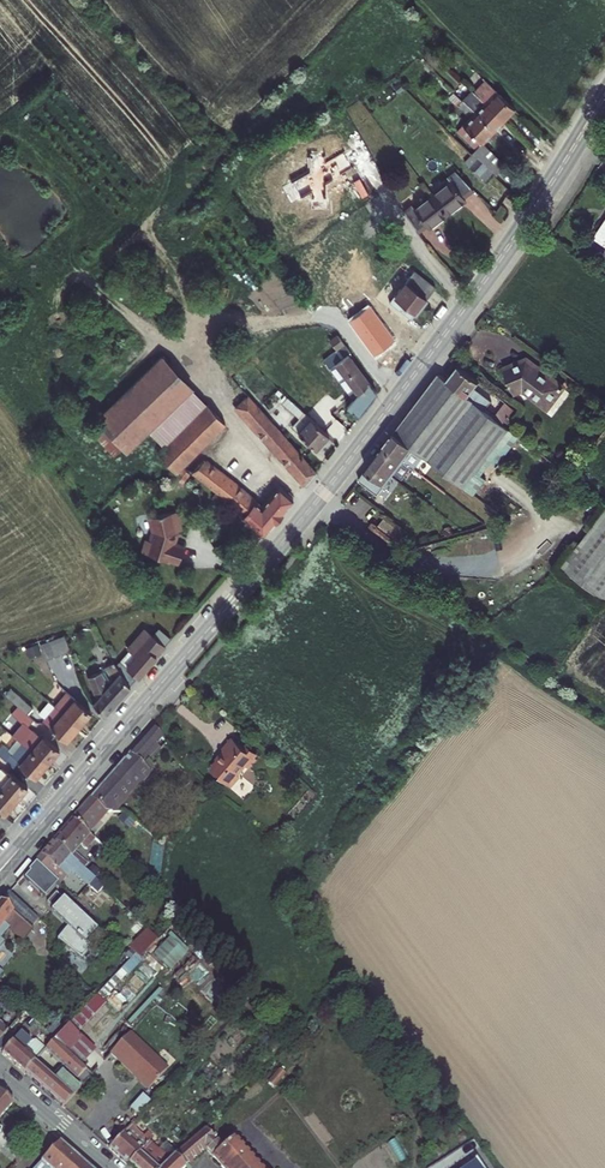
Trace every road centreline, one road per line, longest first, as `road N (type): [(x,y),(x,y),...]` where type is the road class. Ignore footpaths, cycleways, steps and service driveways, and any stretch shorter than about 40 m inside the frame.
road 1 (secondary): [(0,871),(331,485),(515,238),(604,96)]
road 2 (secondary): [(0,1072),(109,1167)]

